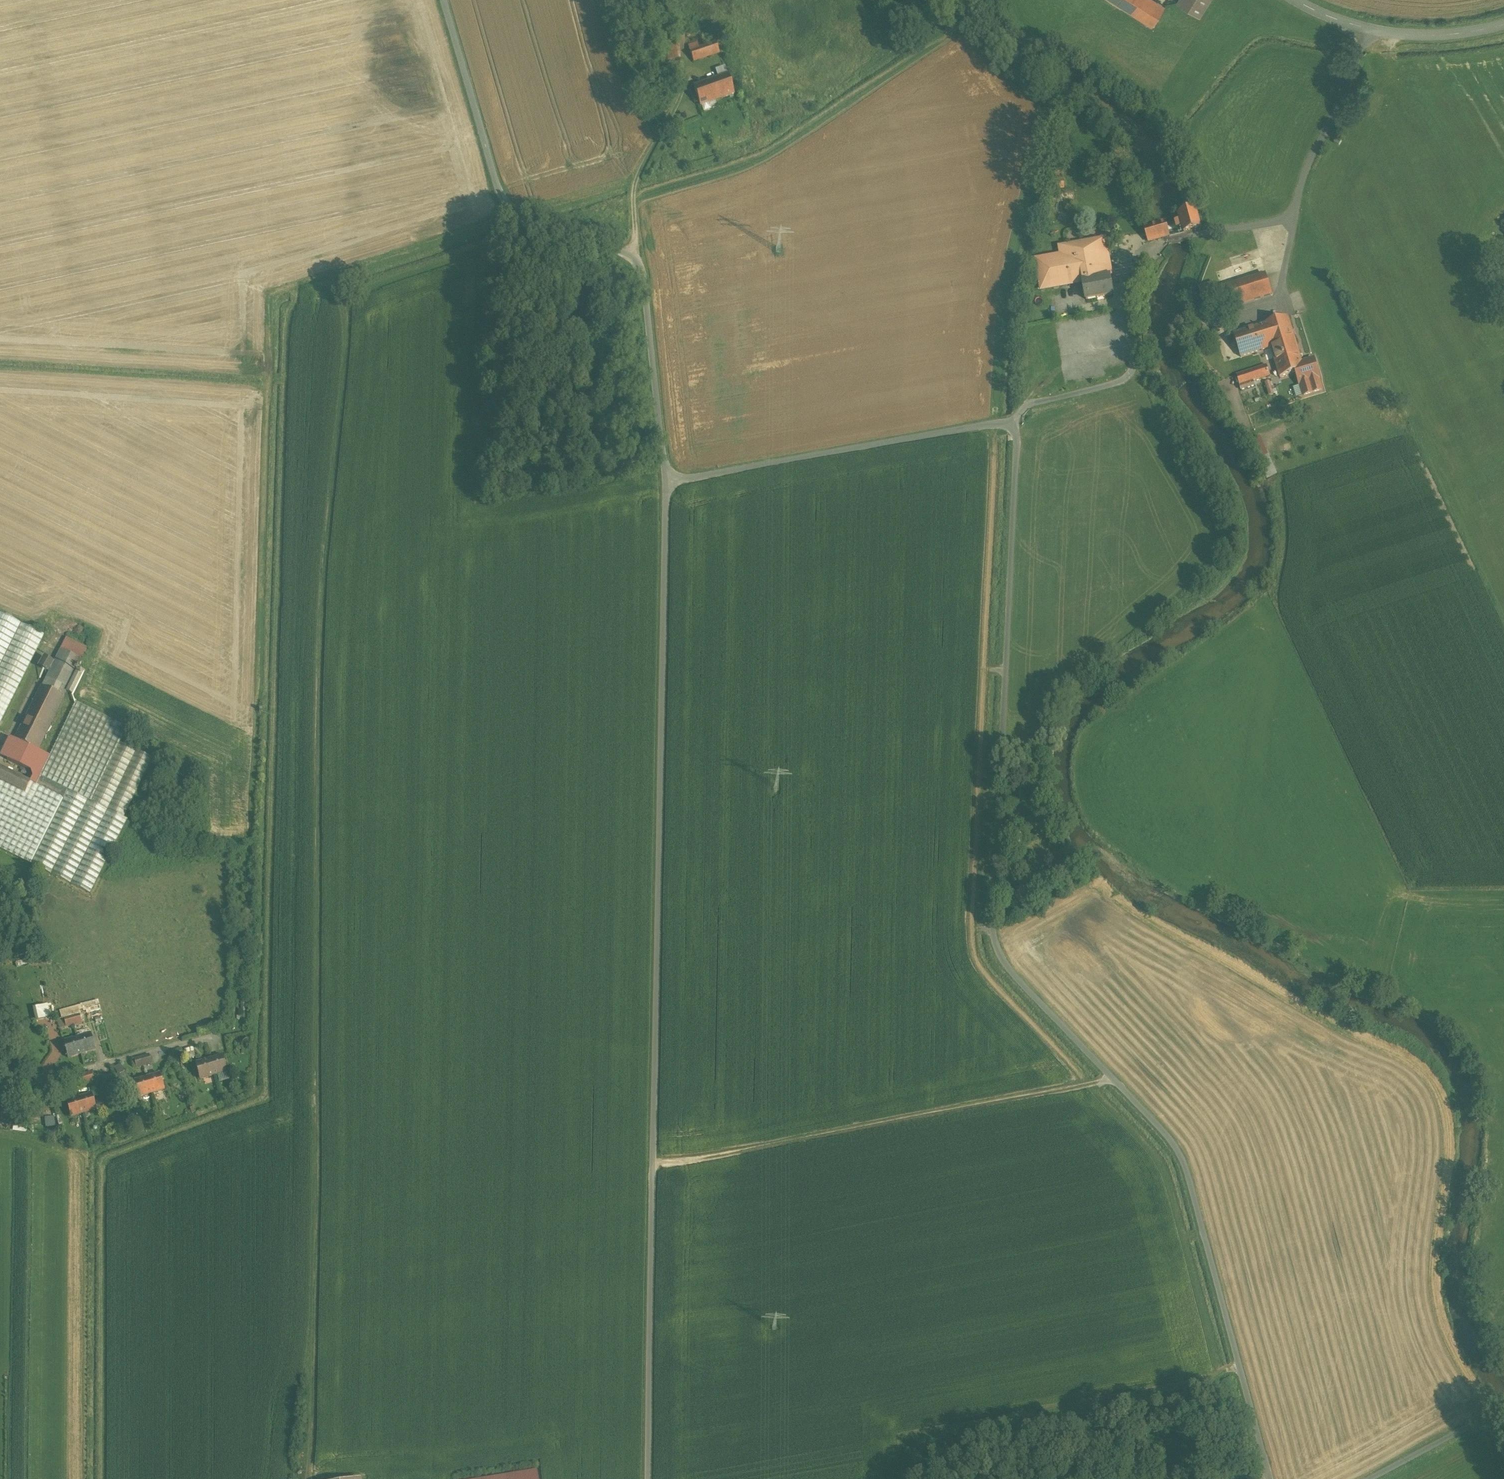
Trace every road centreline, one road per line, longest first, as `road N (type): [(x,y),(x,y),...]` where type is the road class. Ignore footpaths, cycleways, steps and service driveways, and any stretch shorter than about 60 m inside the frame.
road 1 (unclassified): [(1258,1478),(1174,1177),(1147,1135),(989,961),(978,931),(1002,422)]
road 2 (unclassified): [(634,1478),(657,481)]
road 3 (unclassified): [(1503,17),(1414,38),(1360,33),(1284,217),(1137,252),(1126,264),(1133,351),(1124,375),(1010,407),(1002,422)]
road 4 (unclassified): [(657,481),(628,276),(614,258),(511,216),(491,194),(439,0)]
road 5 (unclassified): [(1002,422),(657,481)]
road 6 (track): [(0,1075),(34,1081),(167,1045)]
road 7 (unclassified): [(1503,1409),(1359,1478)]

